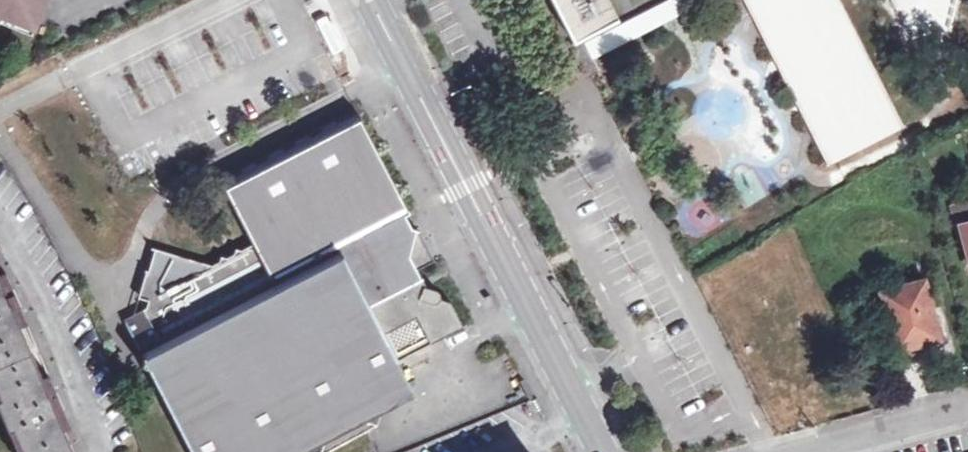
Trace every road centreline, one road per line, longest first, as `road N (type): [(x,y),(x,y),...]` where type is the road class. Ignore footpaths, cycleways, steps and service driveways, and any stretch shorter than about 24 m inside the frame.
road 1 (residential): [(371,0),(607,451)]
road 2 (residential): [(790,451),(967,404)]

